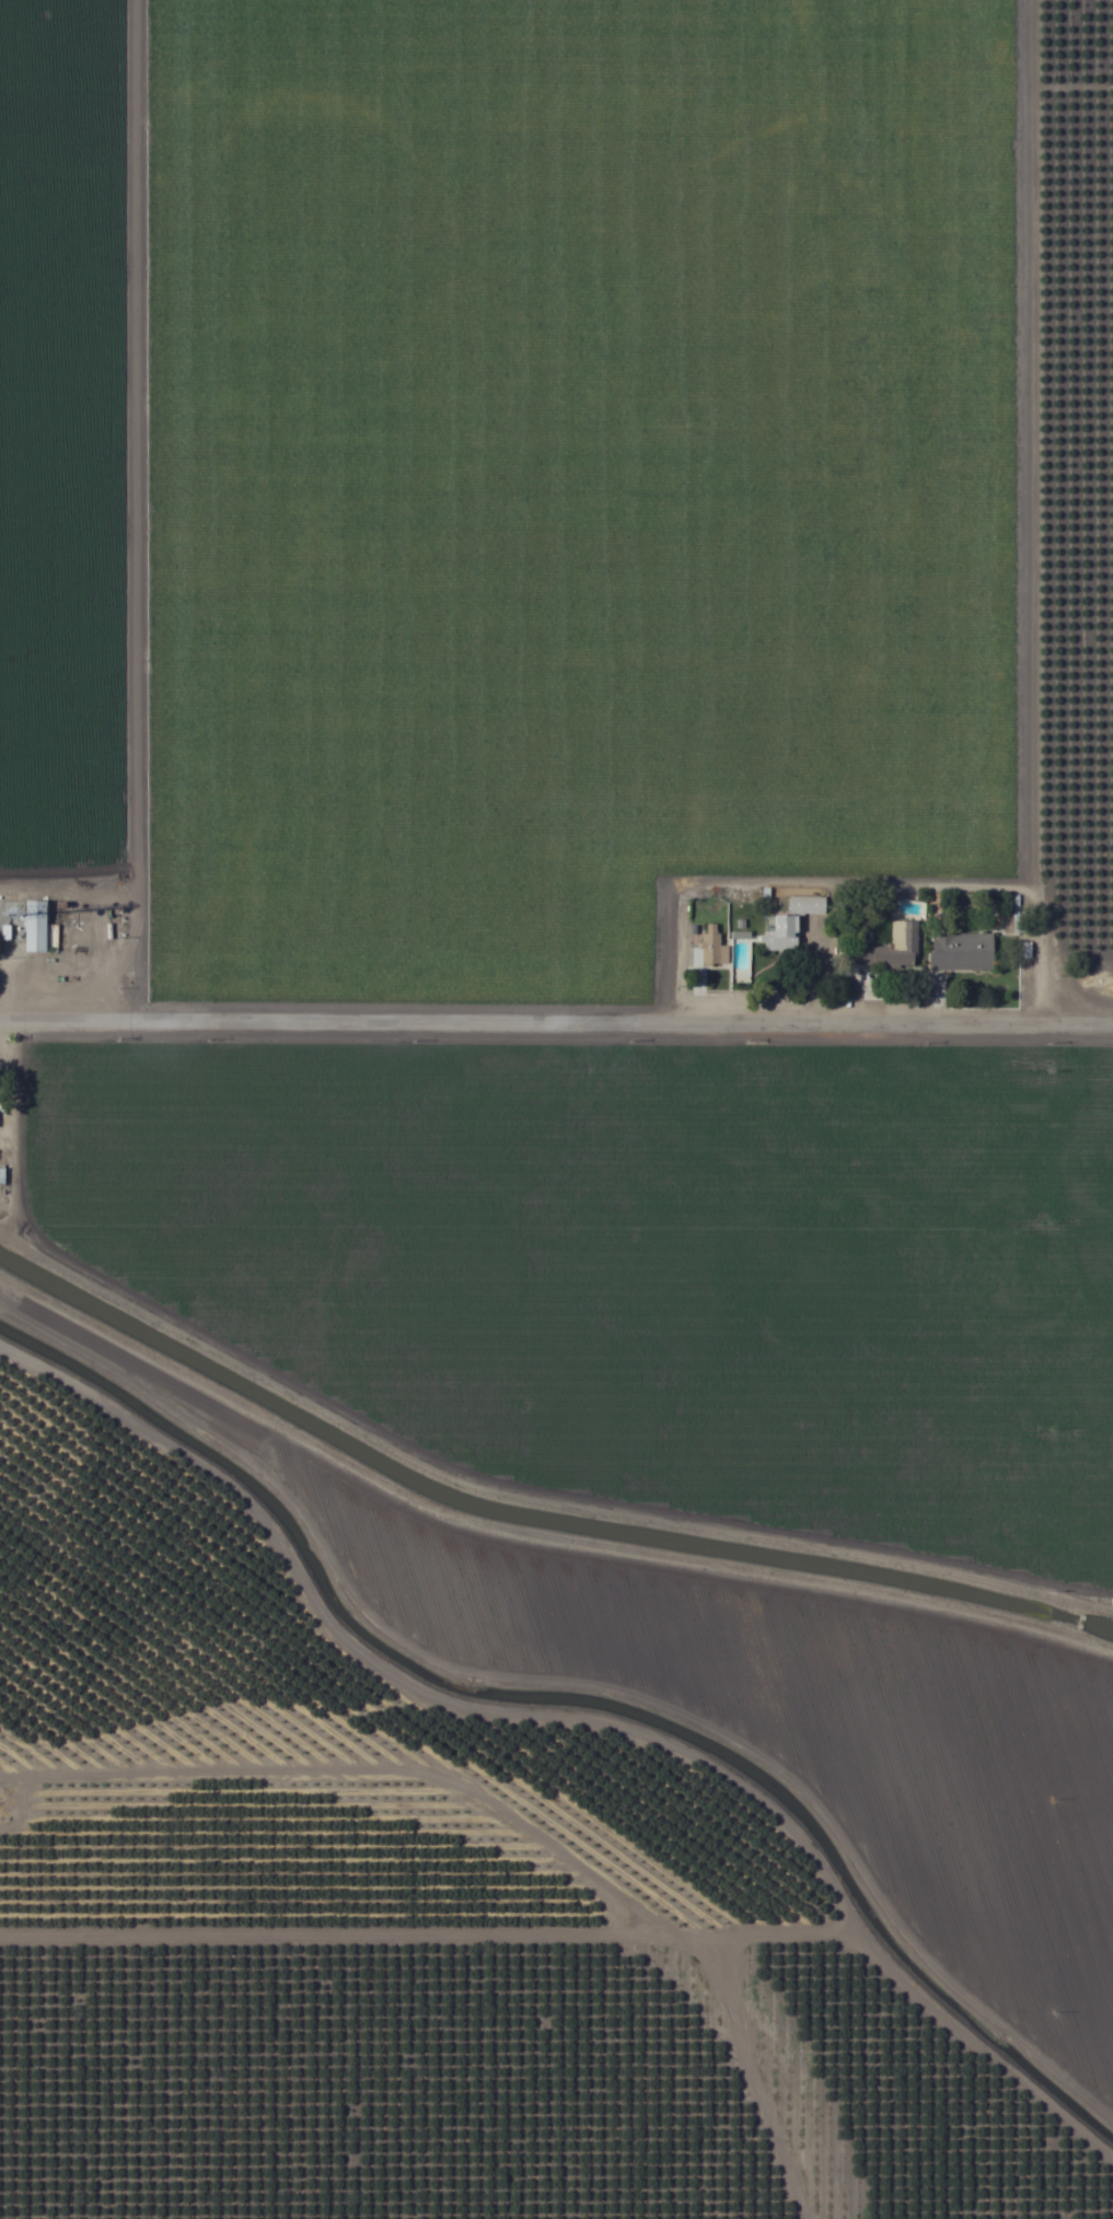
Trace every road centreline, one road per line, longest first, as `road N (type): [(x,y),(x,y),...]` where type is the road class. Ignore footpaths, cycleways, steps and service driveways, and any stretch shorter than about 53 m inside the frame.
road 1 (residential): [(0,1002),(1112,998)]

